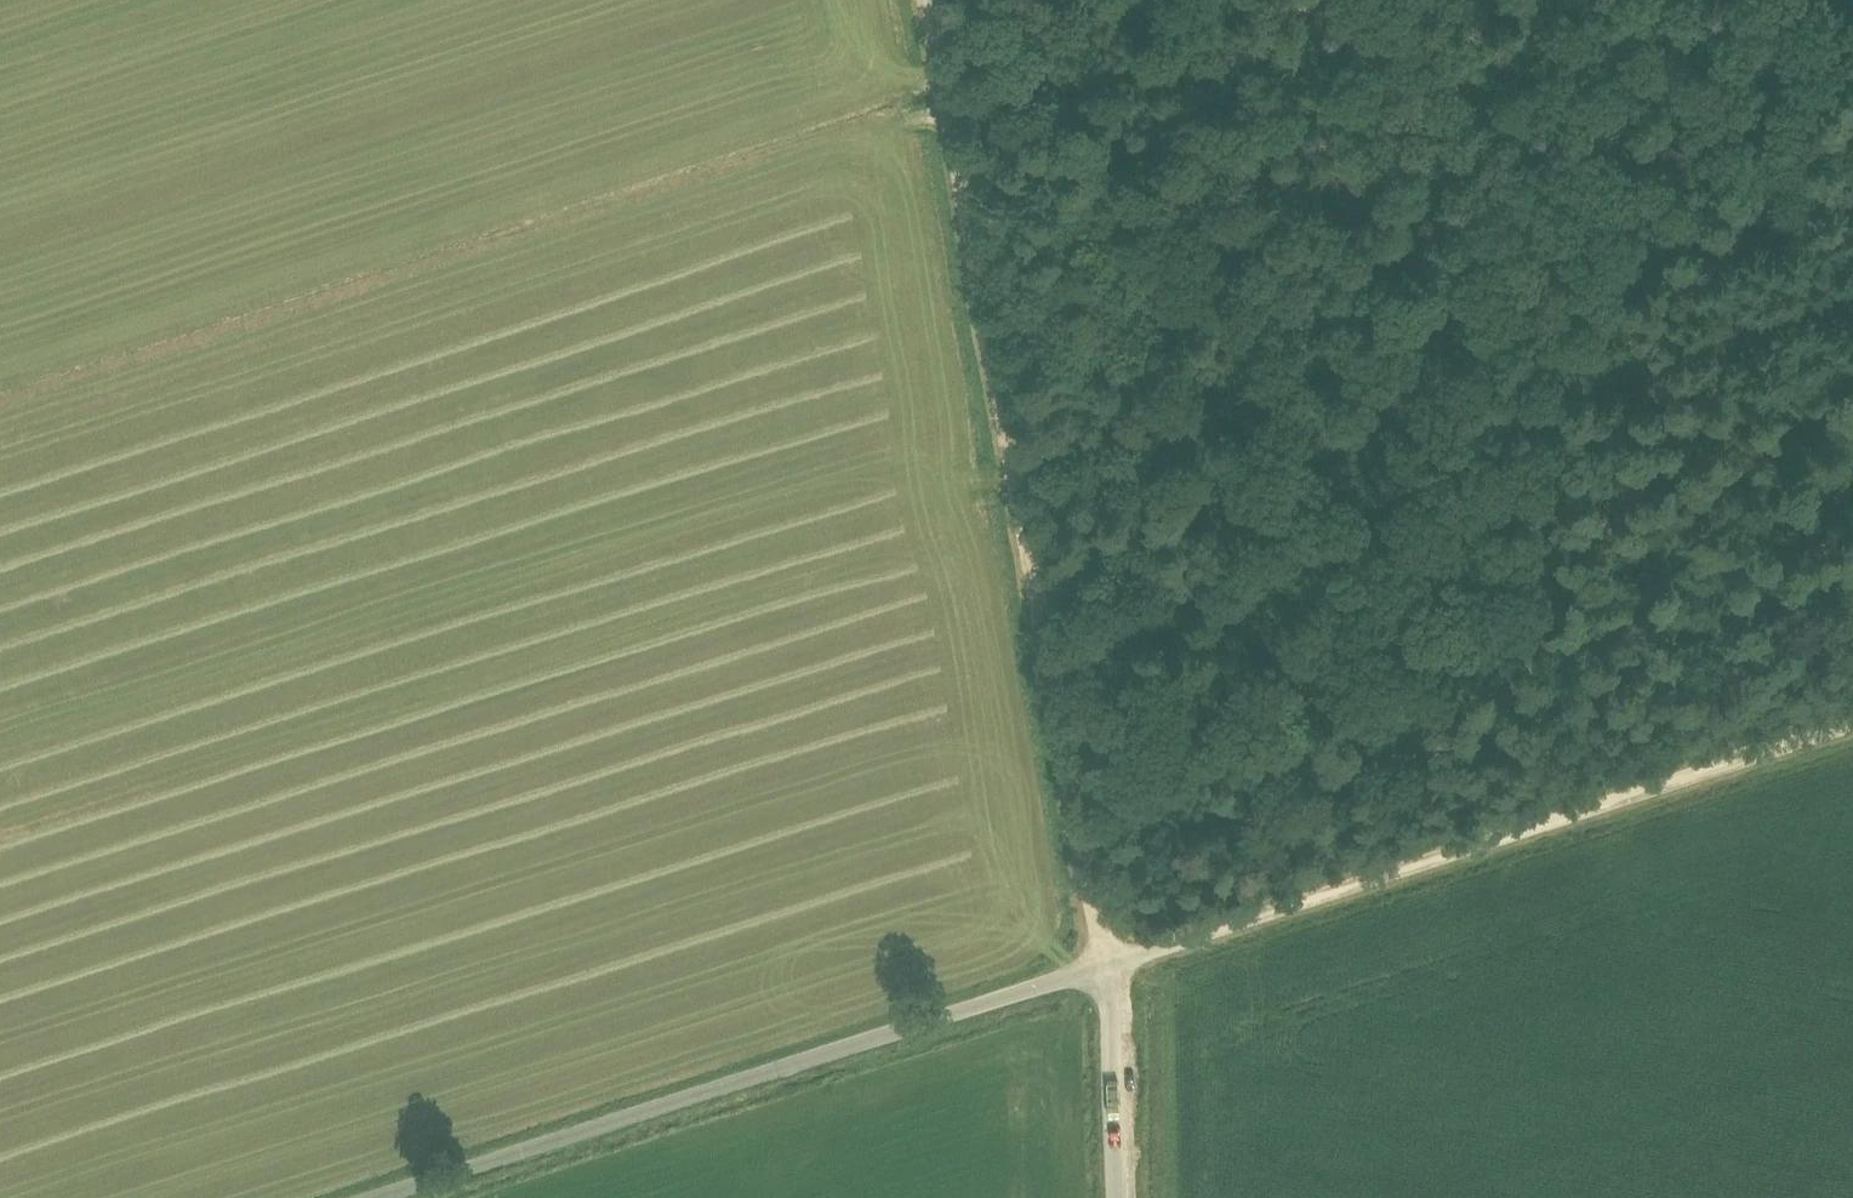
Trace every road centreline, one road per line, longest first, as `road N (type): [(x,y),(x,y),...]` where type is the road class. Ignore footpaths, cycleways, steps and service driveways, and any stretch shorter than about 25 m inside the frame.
road 1 (track): [(924,0),(1107,965),(1852,724)]
road 2 (unclassified): [(378,1197),(1107,965)]
road 3 (unclassified): [(1117,1197),(1107,965)]

